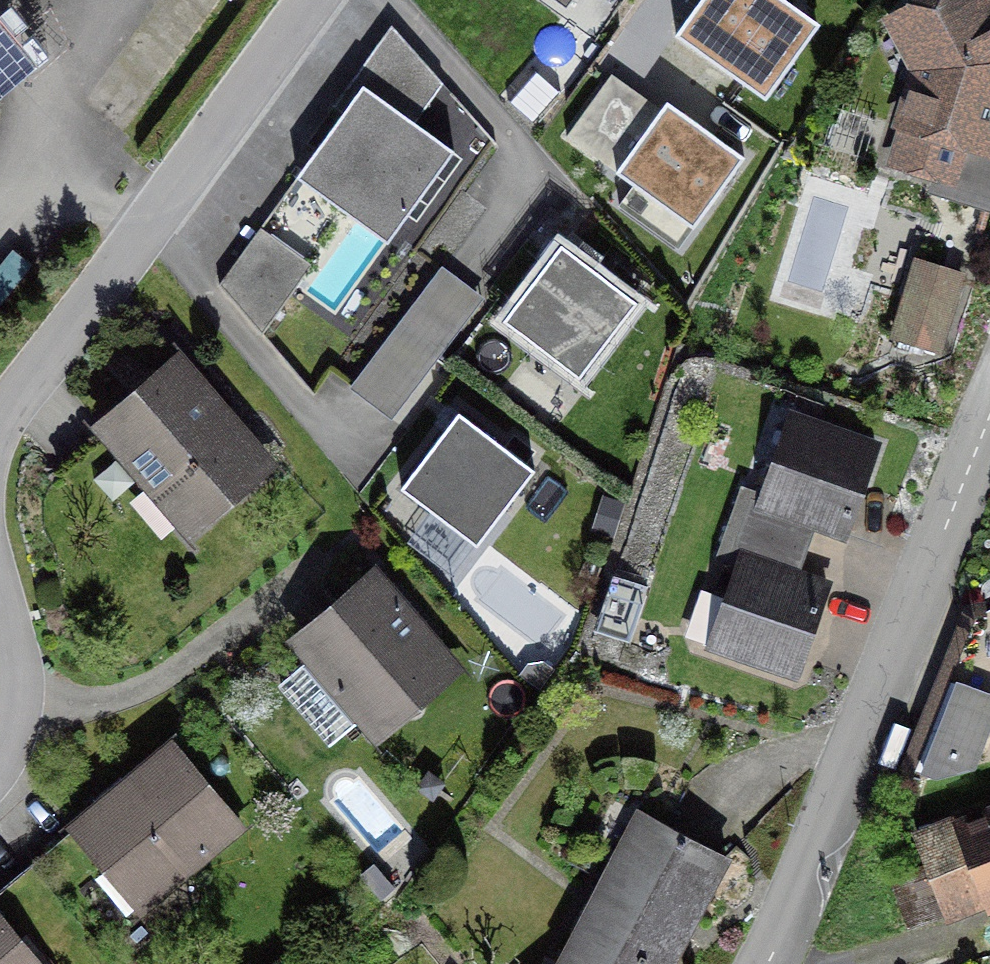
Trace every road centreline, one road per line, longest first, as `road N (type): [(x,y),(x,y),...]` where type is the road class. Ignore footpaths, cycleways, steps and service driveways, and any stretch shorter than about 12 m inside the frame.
road 1 (residential): [(989,414),(768,963)]
road 2 (residential): [(306,0),(0,397)]

